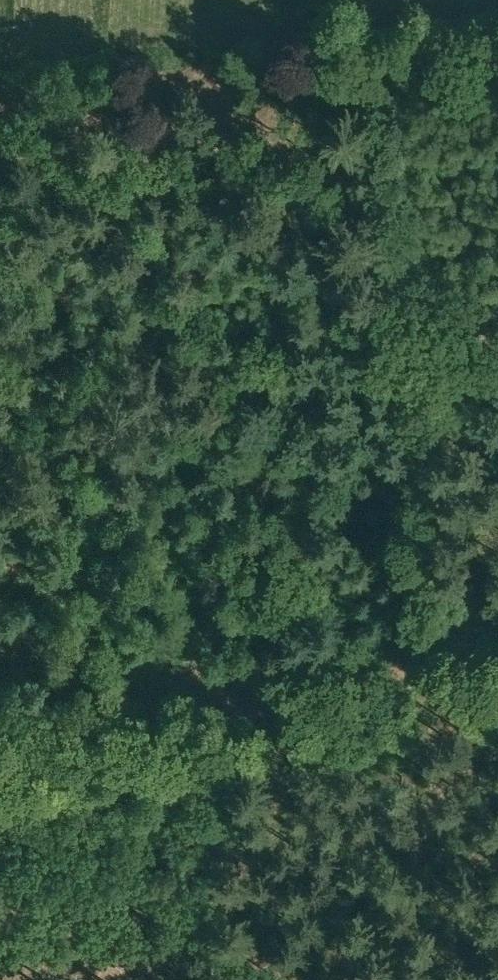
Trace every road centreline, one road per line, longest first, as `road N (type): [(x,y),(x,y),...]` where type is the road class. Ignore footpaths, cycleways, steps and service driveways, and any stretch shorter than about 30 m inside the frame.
road 1 (track): [(0,763),(497,674)]

